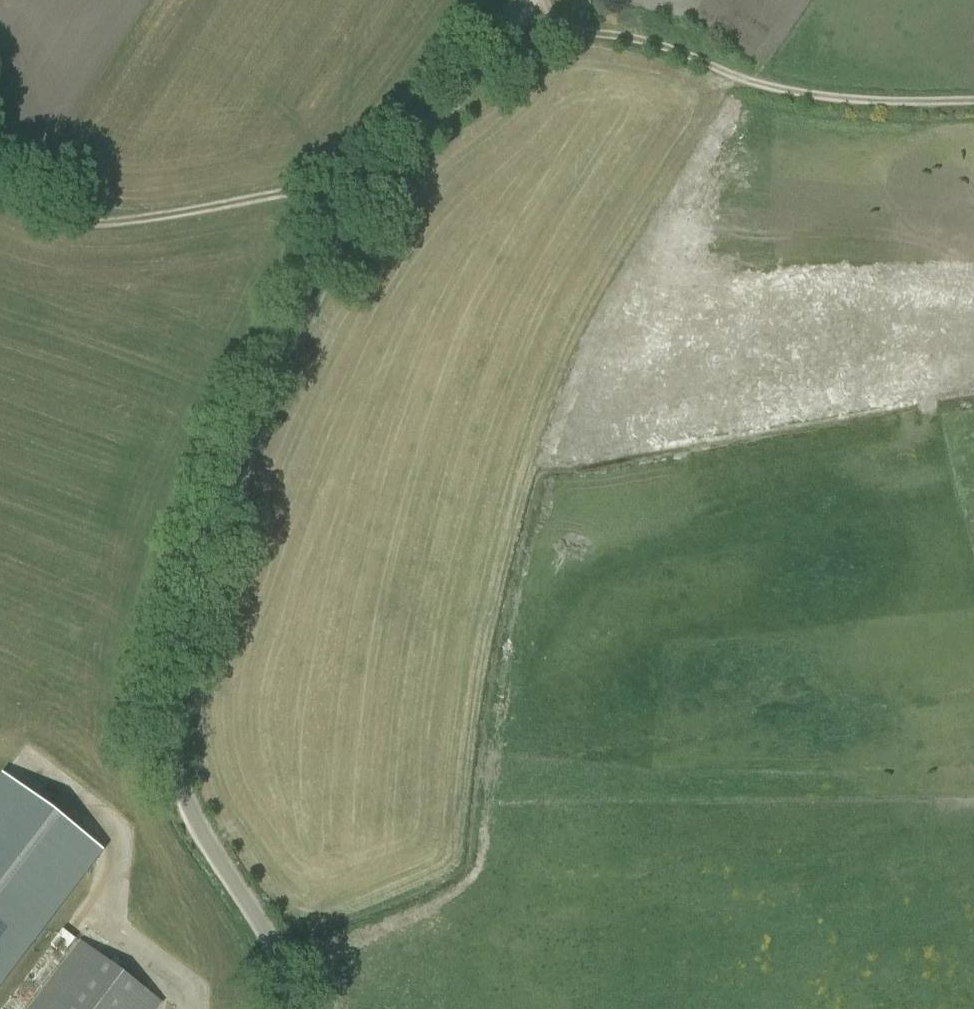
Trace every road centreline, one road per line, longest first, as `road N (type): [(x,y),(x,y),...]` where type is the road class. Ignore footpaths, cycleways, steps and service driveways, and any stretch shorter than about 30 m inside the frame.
road 1 (tertiary): [(296,1008),(272,941),(182,799),(169,748),(171,668),(208,546),(303,319),(366,207),(525,0)]
road 2 (track): [(366,207),(316,190),(91,224),(51,218),(0,193)]

